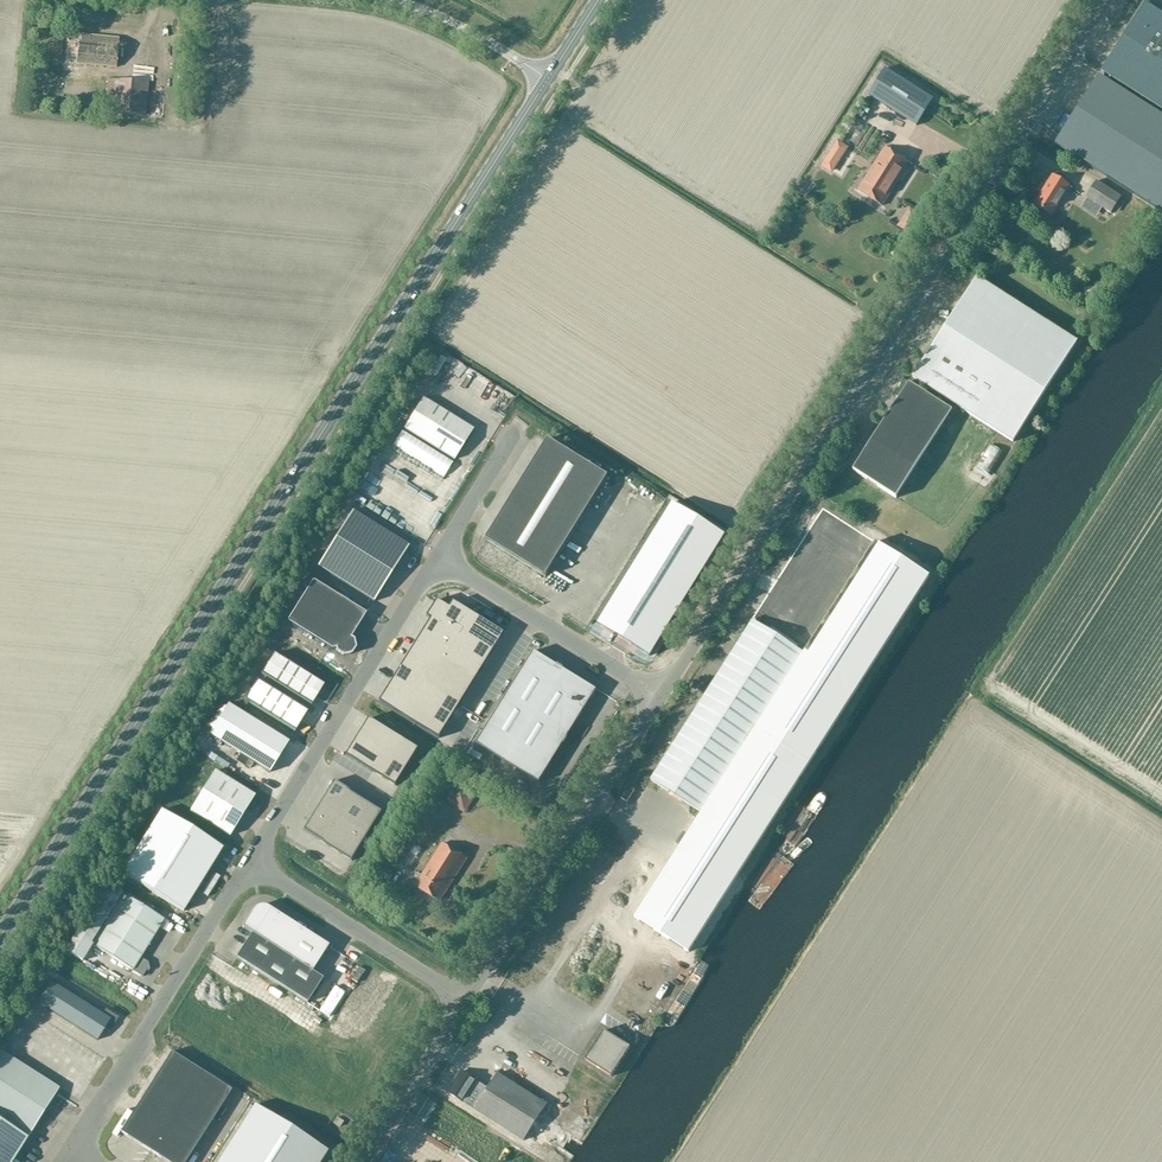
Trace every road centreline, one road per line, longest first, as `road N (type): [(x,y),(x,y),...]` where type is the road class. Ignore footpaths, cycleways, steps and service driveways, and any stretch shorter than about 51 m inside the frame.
road 1 (primary): [(0,937),(548,79)]
road 2 (unclassified): [(660,696),(1107,0)]
road 3 (unclassified): [(466,1001),(660,696)]
road 4 (residential): [(248,862),(437,558)]
road 5 (residential): [(94,1161),(88,1122),(248,862)]
road 6 (residential): [(437,558),(660,696)]
road 7 (residential): [(248,862),(466,1001)]
road 8 (unclassified): [(363,1161),(466,1001)]
road 9 (unclassified): [(548,79),(466,30),(389,0)]
road 10 (residential): [(437,558),(519,426)]

